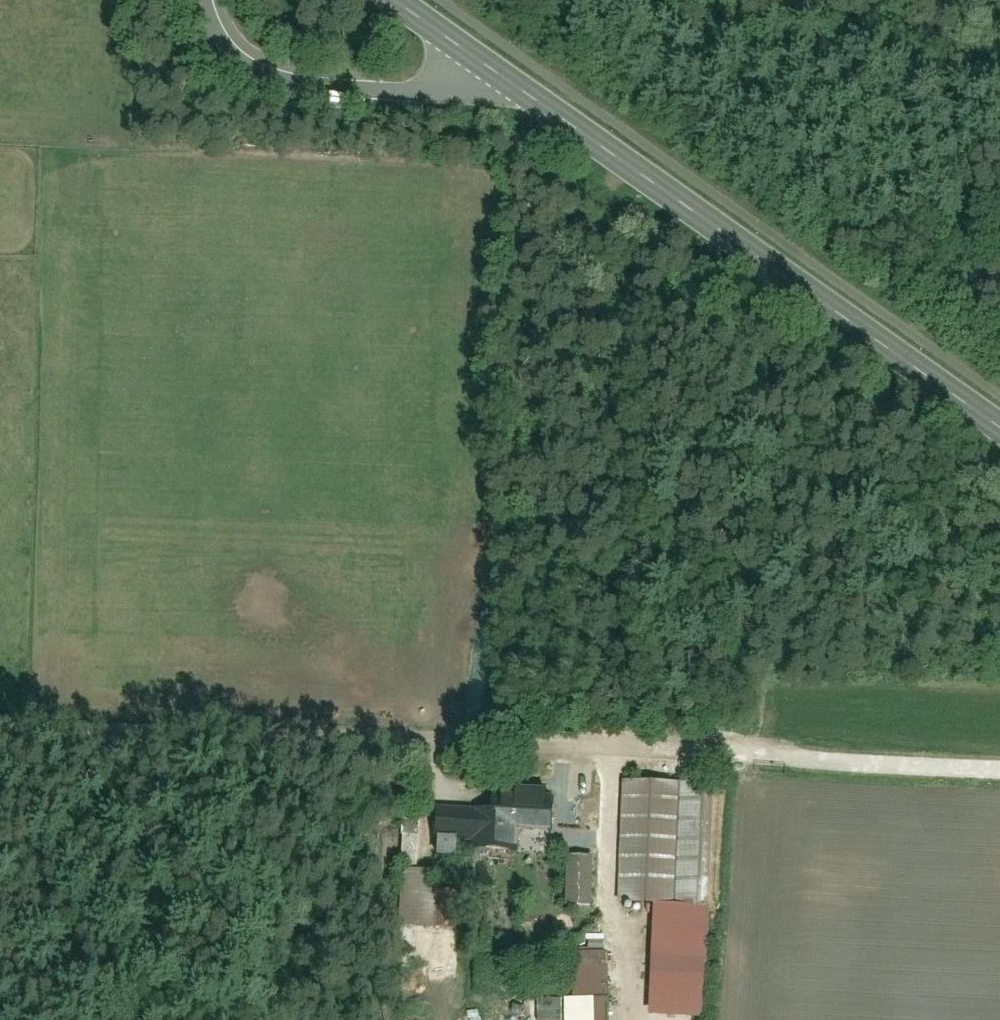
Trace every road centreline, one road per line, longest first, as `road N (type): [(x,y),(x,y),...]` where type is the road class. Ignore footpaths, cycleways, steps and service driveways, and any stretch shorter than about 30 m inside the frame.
road 1 (primary): [(999,418),(415,0)]
road 2 (track): [(468,744),(219,719),(0,712)]

